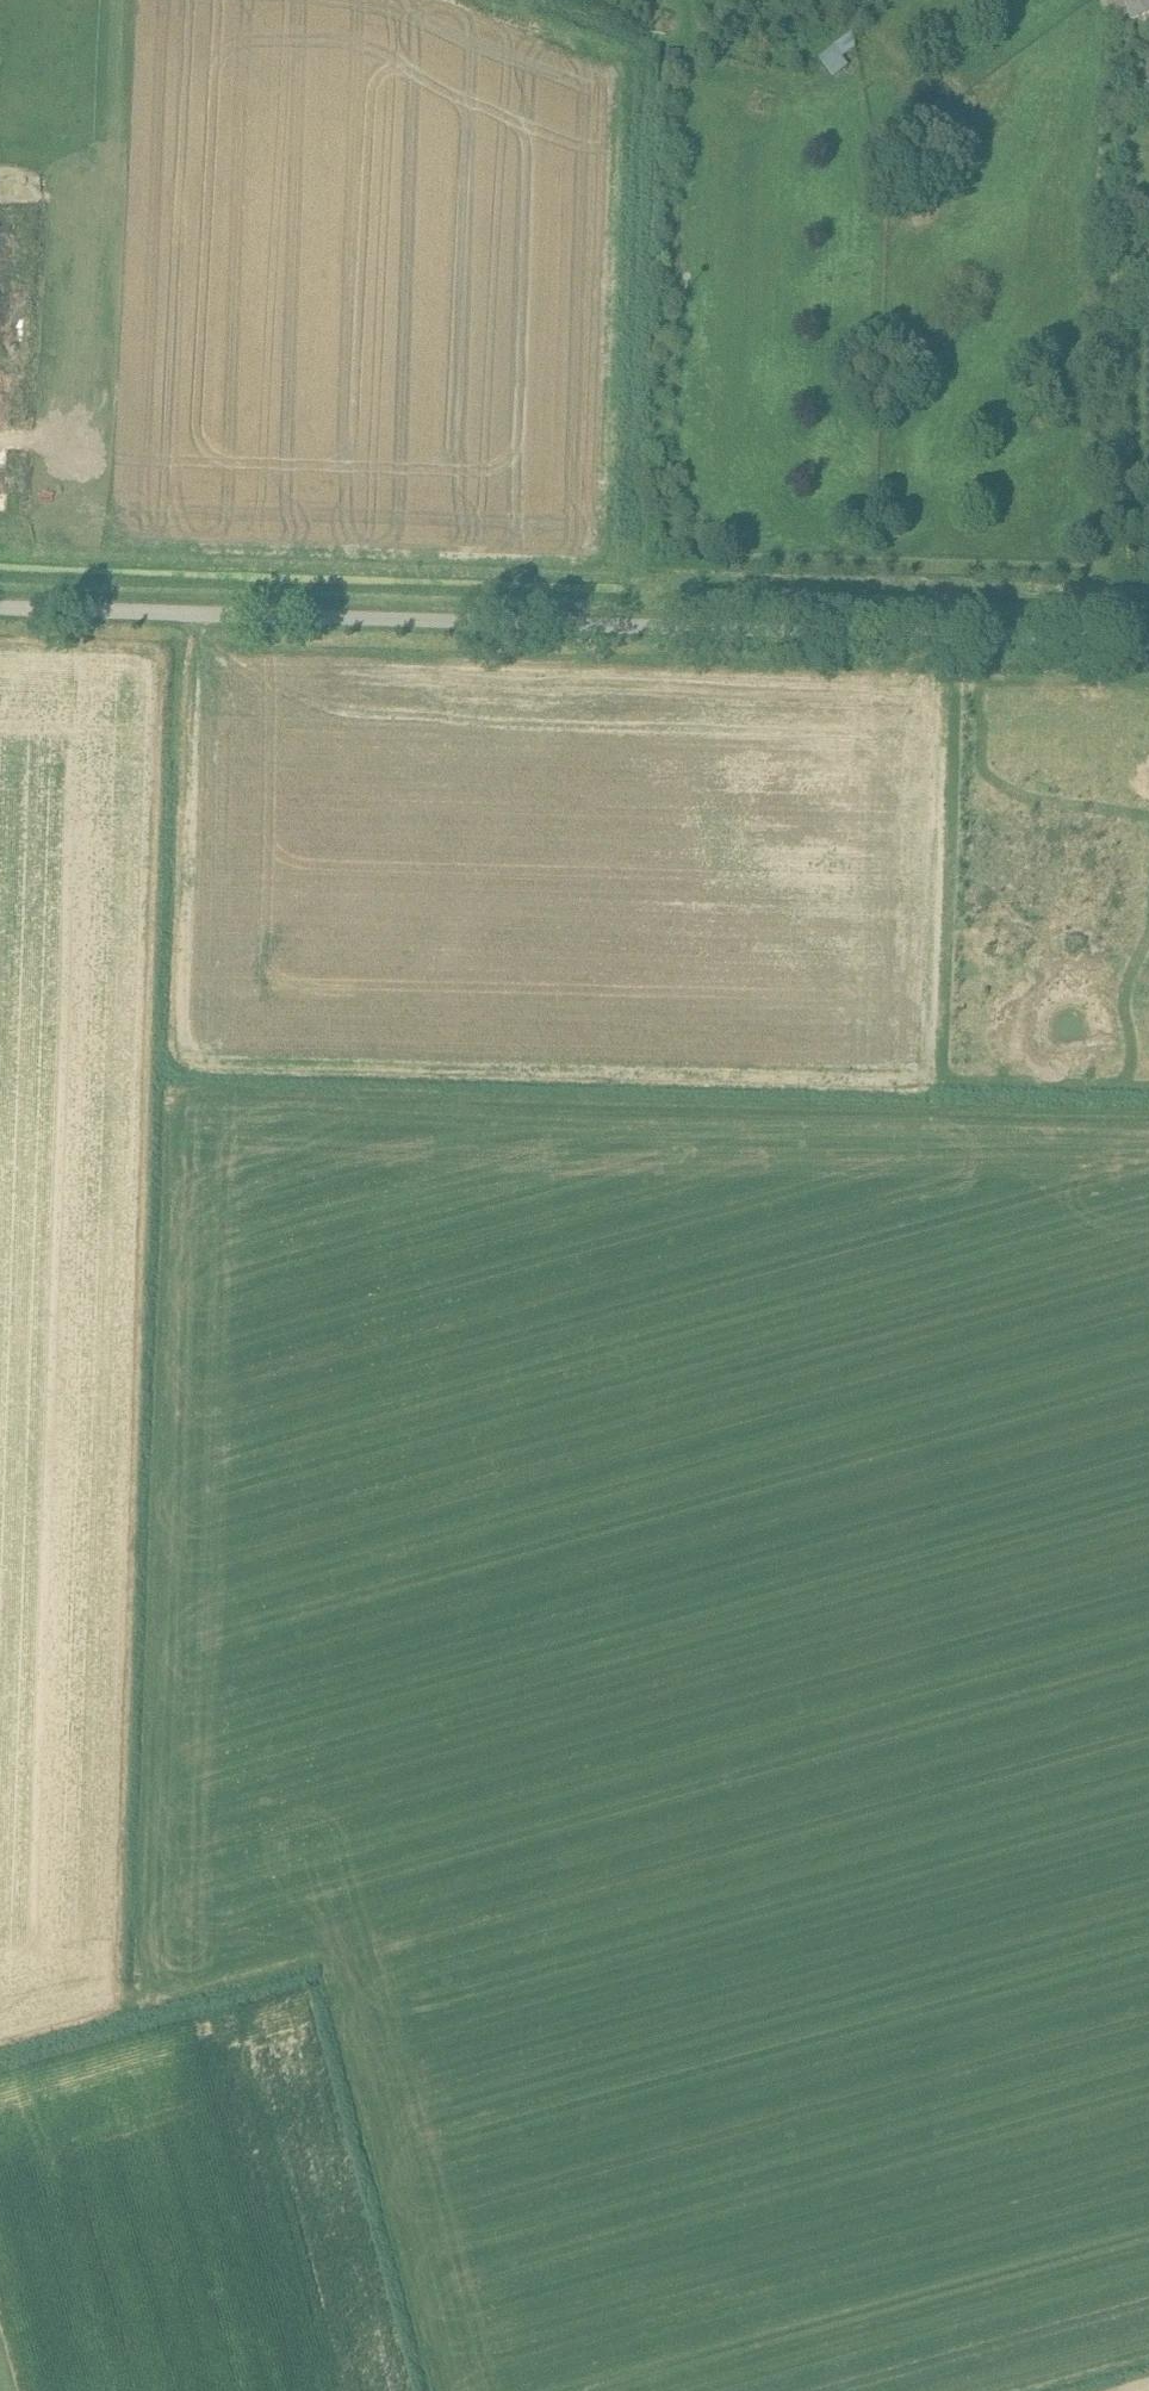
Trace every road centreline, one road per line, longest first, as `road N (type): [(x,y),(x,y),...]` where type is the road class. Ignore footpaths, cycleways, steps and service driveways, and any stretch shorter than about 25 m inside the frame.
road 1 (unclassified): [(0,606),(1148,641)]

